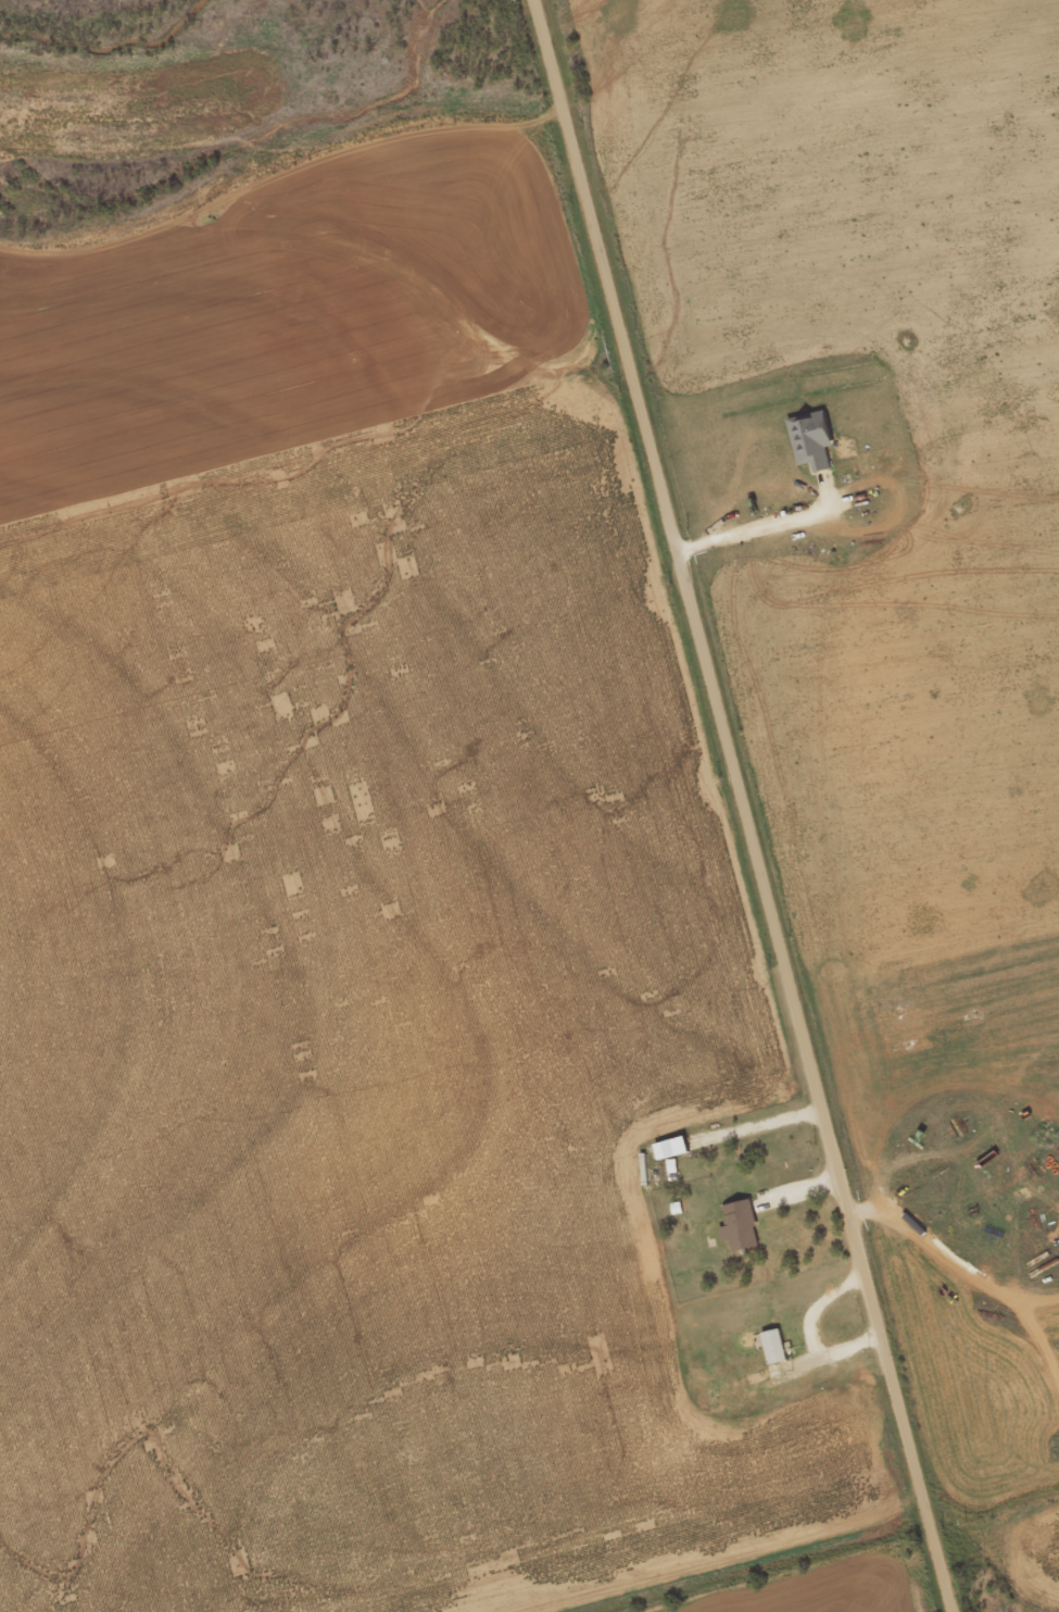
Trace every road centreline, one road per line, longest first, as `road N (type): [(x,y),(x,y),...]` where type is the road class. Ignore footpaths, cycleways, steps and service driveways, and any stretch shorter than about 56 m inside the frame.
road 1 (residential): [(538,0),(961,1611)]

